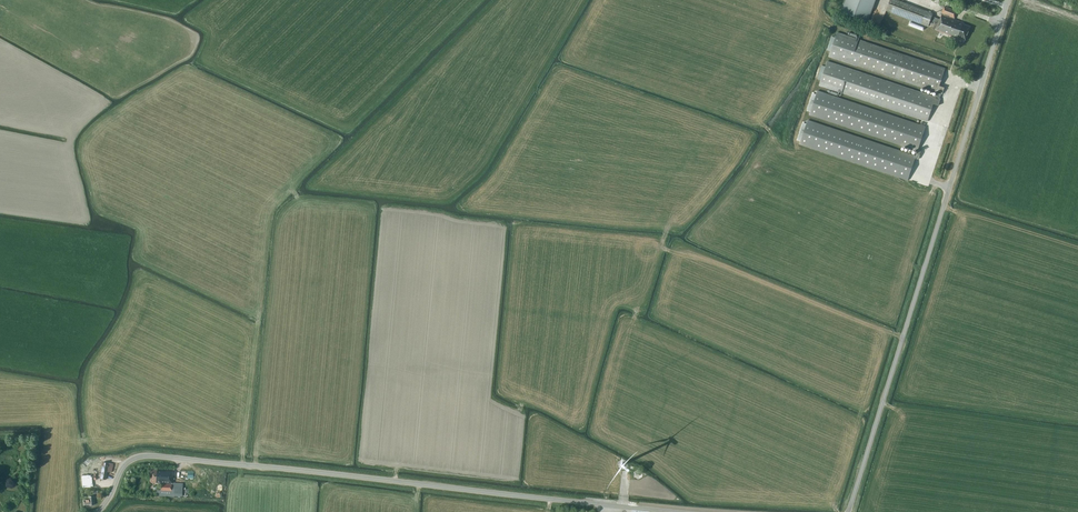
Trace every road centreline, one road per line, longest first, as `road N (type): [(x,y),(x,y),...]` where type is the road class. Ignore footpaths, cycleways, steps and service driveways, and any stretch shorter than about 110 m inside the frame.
road 1 (unclassified): [(683,511),(153,457),(124,465),(97,511)]
road 2 (unclassified): [(847,511),(1008,0)]

